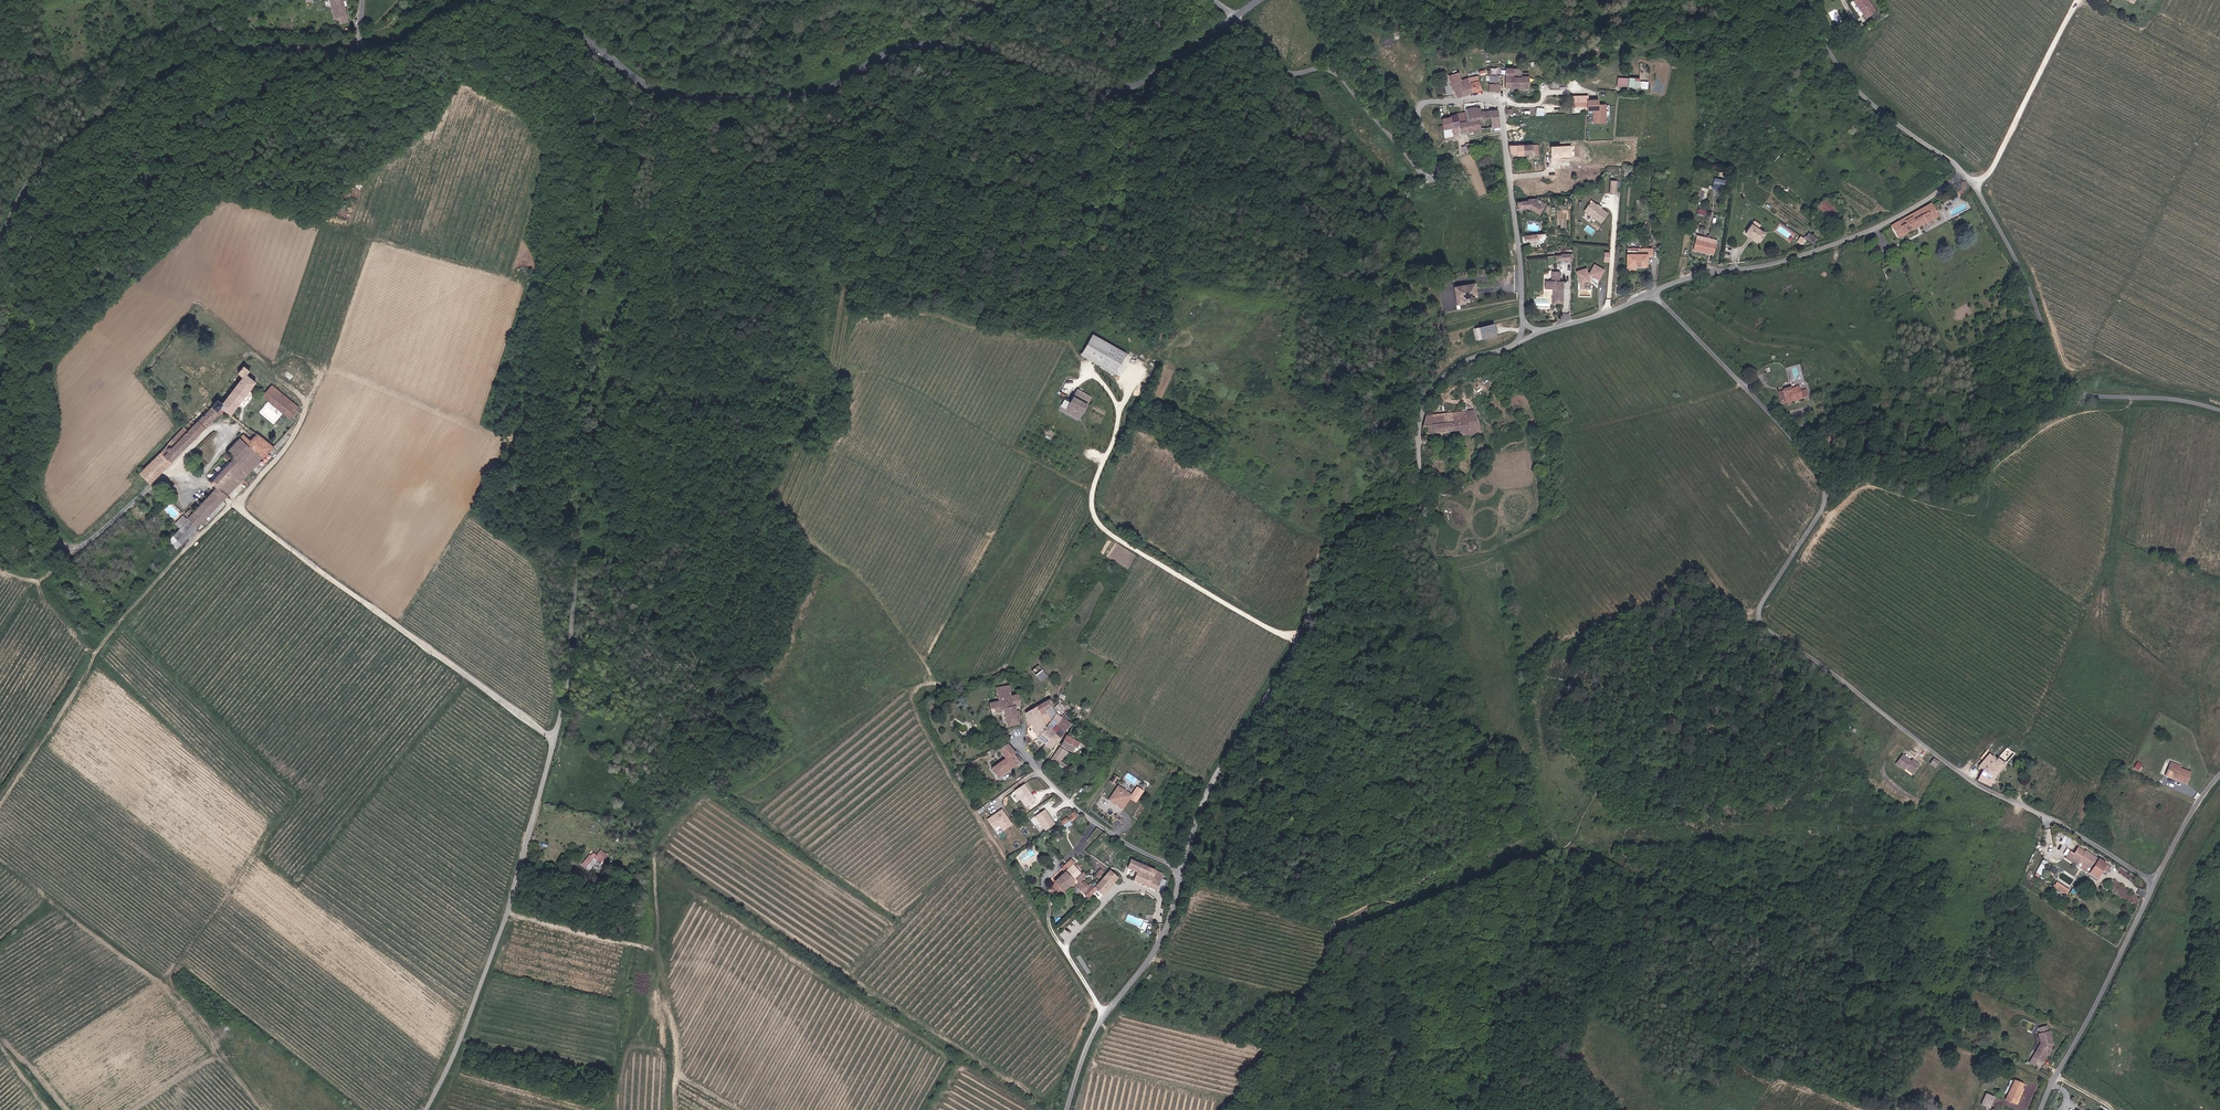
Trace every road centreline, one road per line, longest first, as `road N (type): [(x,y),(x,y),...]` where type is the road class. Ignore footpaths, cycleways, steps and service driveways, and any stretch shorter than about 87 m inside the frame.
road 1 (unclassified): [(427,1109),(468,1026),(512,901),(573,643),(581,569),(570,454),(578,183),(590,108),(585,39)]
road 2 (unclassified): [(2154,882),(1974,782),(1763,622),(1762,606),(1825,507),(1825,479),(1655,292)]
road 3 (tertiary): [(585,39),(650,86),(707,100),(825,91),(888,53),(929,43),(1124,87),(1154,76),(1234,18)]
road 4 (unclassified): [(1519,341),(1450,370),(1430,396),(1415,504),(1348,520),(1332,539),(1295,650),(1217,777),(1184,868)]
road 5 (unclassified): [(1525,323),(1500,104),(1475,98),(1420,105),(1439,171),(1427,176),(1339,74),(1288,72),(1234,18)]
road 6 (track): [(0,806),(119,622),(293,440),(306,401),(286,384)]
road 7 (tertiary): [(0,247),(40,162),(191,59),(235,44),(363,50)]
road 8 (track): [(1579,873),(1589,857),(1712,885),(1811,879),(1906,731)]
road 9 (unclassified): [(2219,410),(2074,390),(2017,259),(1963,171)]
road 10 (unclassified): [(1963,171),(1890,222),(1806,254),(1709,272),(1655,292)]
road 11 (unclassified): [(1184,868),(1161,942),(1091,1040),(1070,1109)]
road 12 (unclassified): [(2041,1109),(2154,882)]
road 13 (tertiary): [(363,50),(400,40),(454,8),(495,1),(544,15),(585,39)]
road 14 (unclassified): [(1963,171),(1851,82),(1807,0)]
road 15 (residential): [(1020,742),(1096,824),(1184,868)]
road 16 (unclassified): [(2154,882),(2219,777)]

